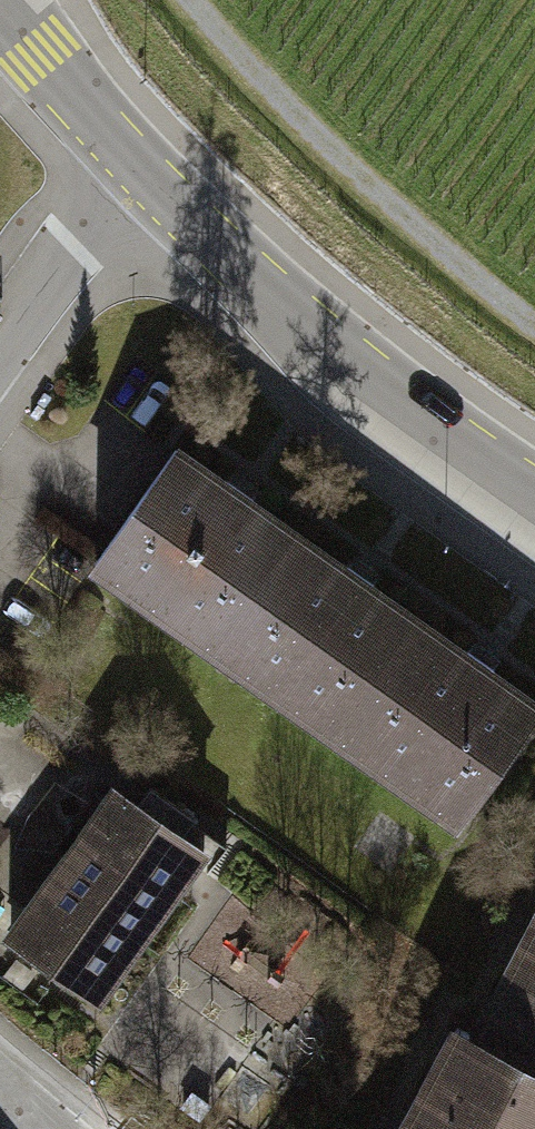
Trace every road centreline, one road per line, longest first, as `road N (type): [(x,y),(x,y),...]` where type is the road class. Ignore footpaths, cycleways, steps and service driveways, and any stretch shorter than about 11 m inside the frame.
road 1 (tertiary): [(534,503),(433,434),(295,320),(139,168)]
road 2 (residential): [(139,168),(0,341)]
road 3 (tertiary): [(139,168),(0,10)]

